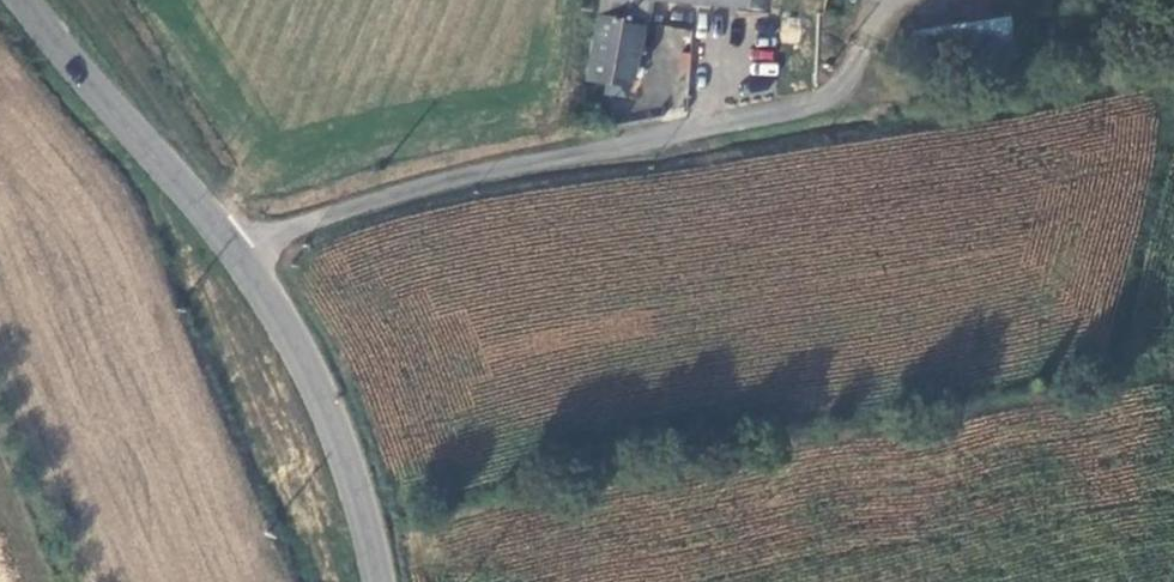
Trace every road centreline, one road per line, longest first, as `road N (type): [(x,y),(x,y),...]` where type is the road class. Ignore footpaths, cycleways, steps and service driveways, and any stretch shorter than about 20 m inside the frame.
road 1 (unclassified): [(881,0),(858,65),(828,97),(805,108),(473,176),(285,230),(239,256)]
road 2 (secondary): [(239,256),(332,419),(378,581)]
road 3 (secondary): [(22,0),(239,256)]

